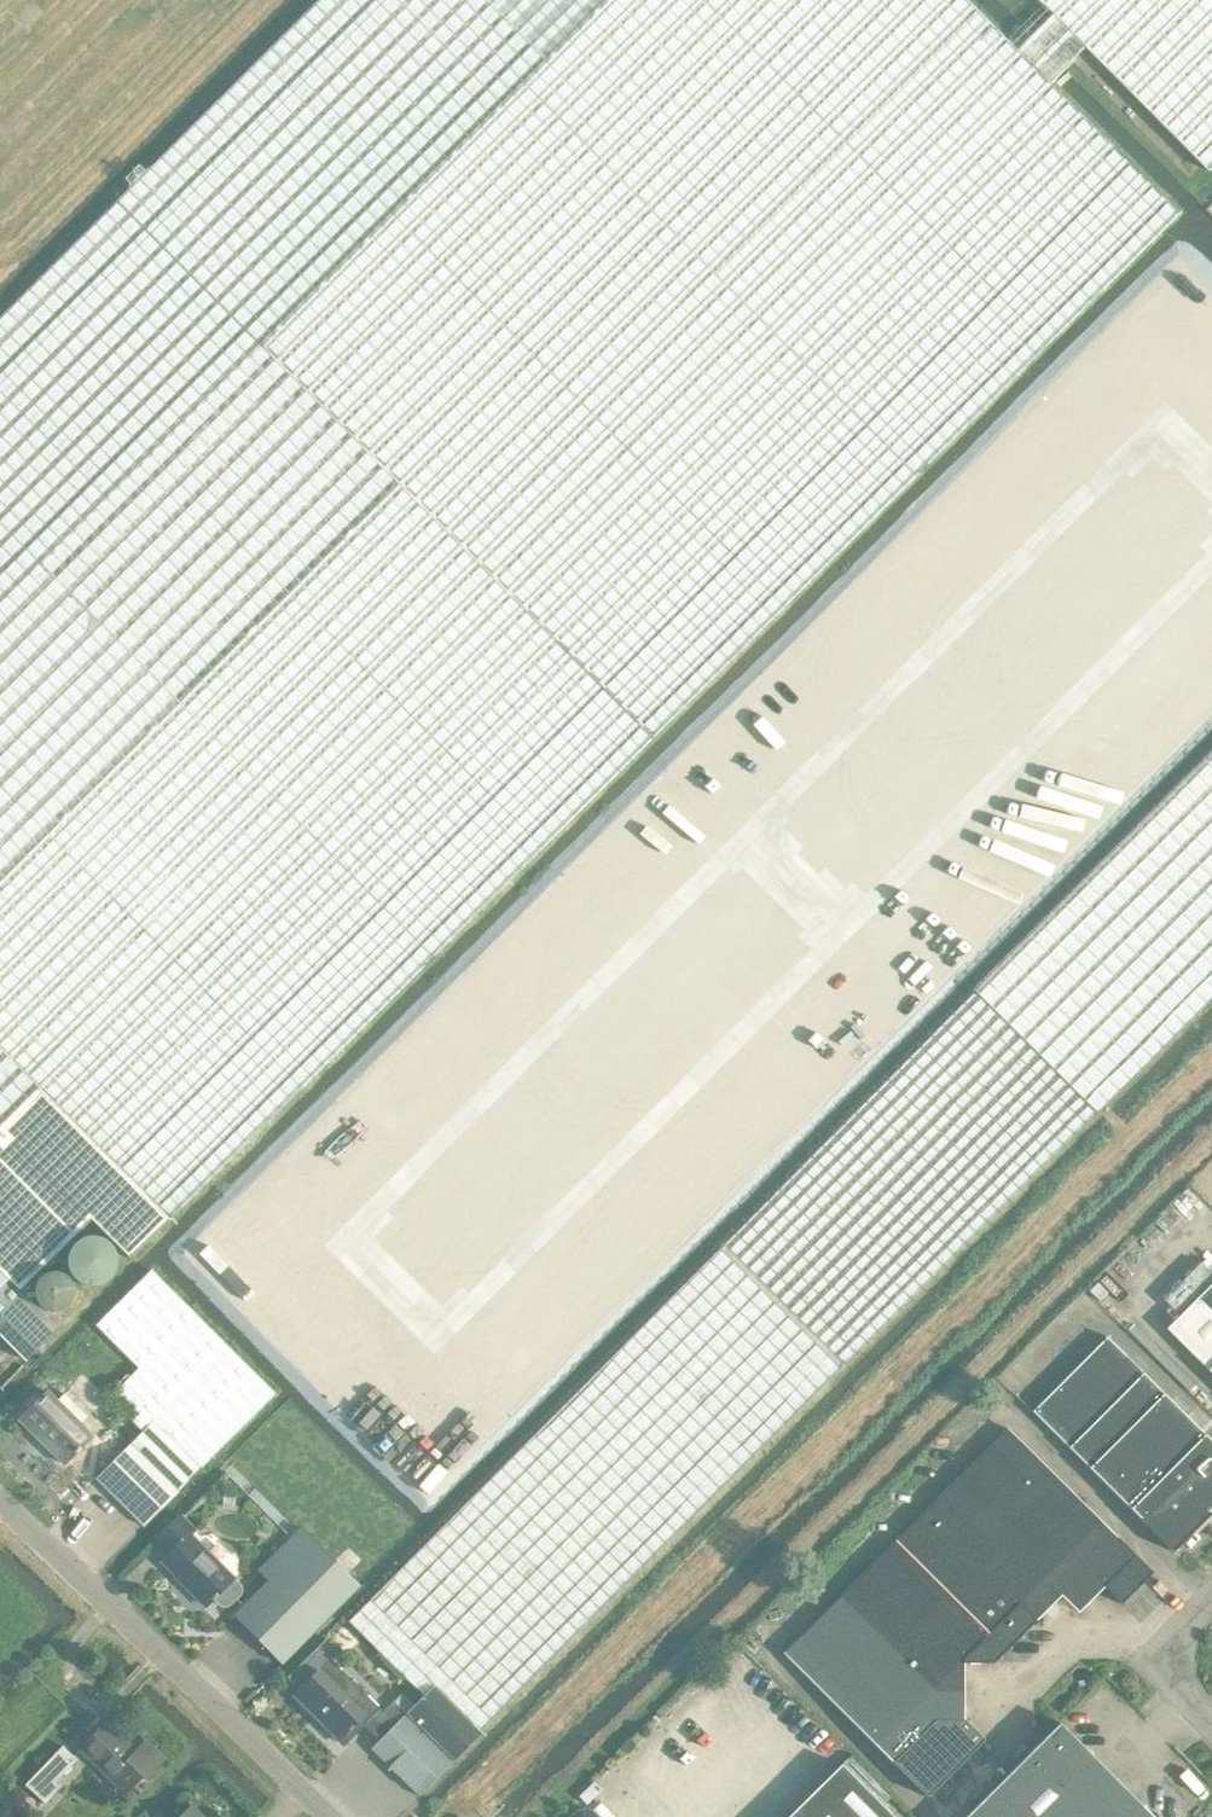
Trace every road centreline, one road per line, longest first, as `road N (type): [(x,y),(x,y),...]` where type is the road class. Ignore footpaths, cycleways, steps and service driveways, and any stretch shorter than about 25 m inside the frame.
road 1 (unclassified): [(334,1816),(0,1493)]
road 2 (unclassified): [(1211,1600),(1181,1635),(1174,1665),(1211,1725)]

